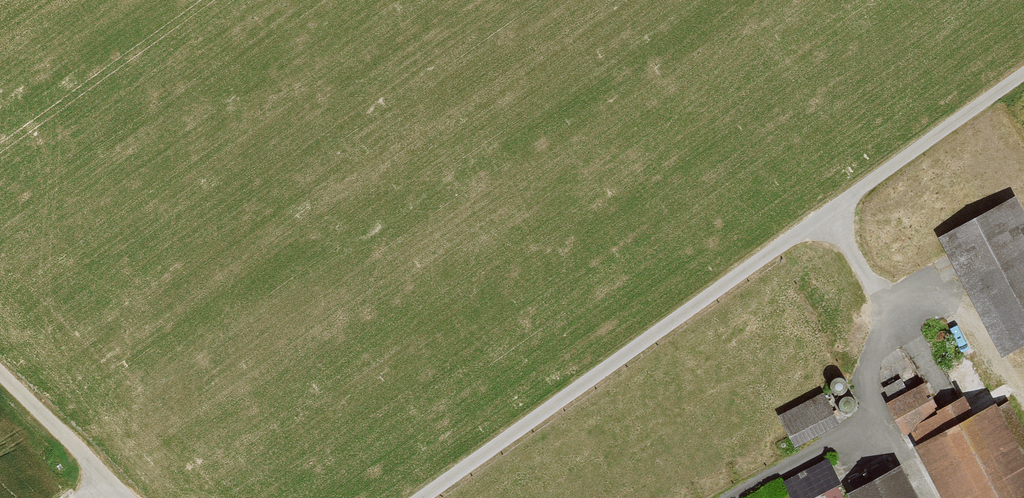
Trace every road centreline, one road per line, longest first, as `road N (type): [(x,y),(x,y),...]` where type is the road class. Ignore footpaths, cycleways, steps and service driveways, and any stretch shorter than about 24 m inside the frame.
road 1 (track): [(1023,74),(425,497)]
road 2 (unclassified): [(0,373),(125,497)]

